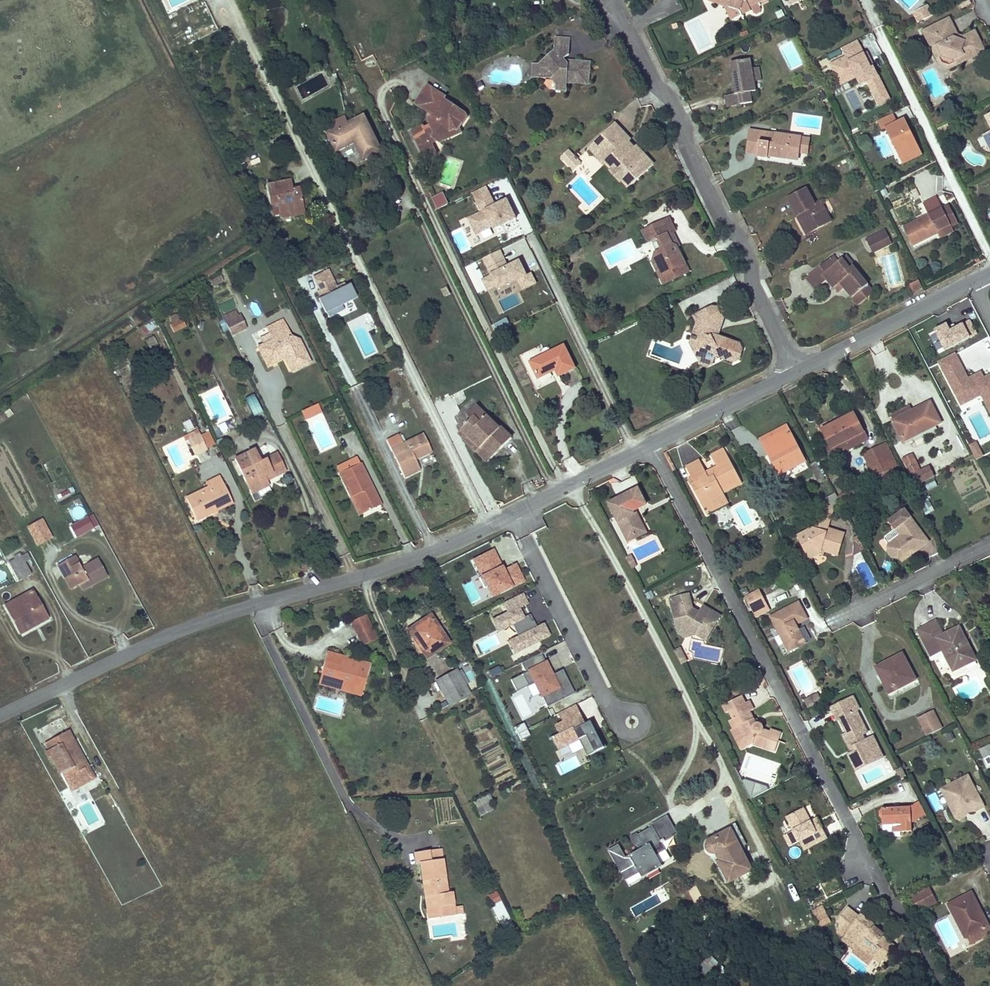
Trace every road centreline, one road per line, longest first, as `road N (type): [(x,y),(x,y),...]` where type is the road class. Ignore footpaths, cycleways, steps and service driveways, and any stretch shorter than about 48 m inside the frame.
road 1 (residential): [(652,444),(424,556),(198,623),(0,715)]
road 2 (residential): [(652,444),(888,899)]
road 3 (residential): [(627,28),(752,263),(752,286),(795,373)]
road 4 (residential): [(868,0),(989,253)]
road 5 (residential): [(971,282),(795,373)]
road 6 (residential): [(989,542),(831,620)]
road 7 (residential): [(795,373),(652,444)]

